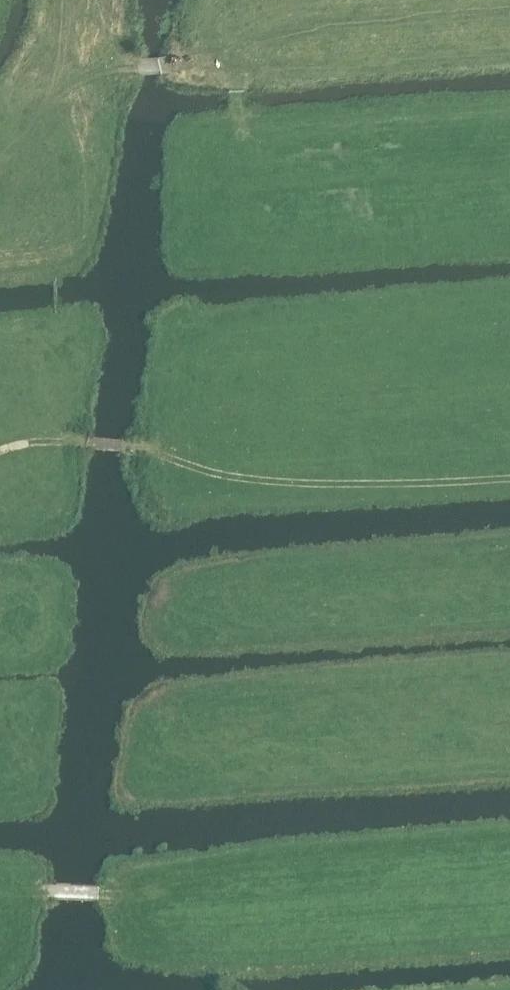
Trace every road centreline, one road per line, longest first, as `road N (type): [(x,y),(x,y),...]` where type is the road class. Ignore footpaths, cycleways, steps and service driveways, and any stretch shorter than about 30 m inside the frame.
road 1 (track): [(0,153),(62,88),(116,68),(509,41)]
road 2 (track): [(509,477),(259,482),(61,444),(0,452)]

